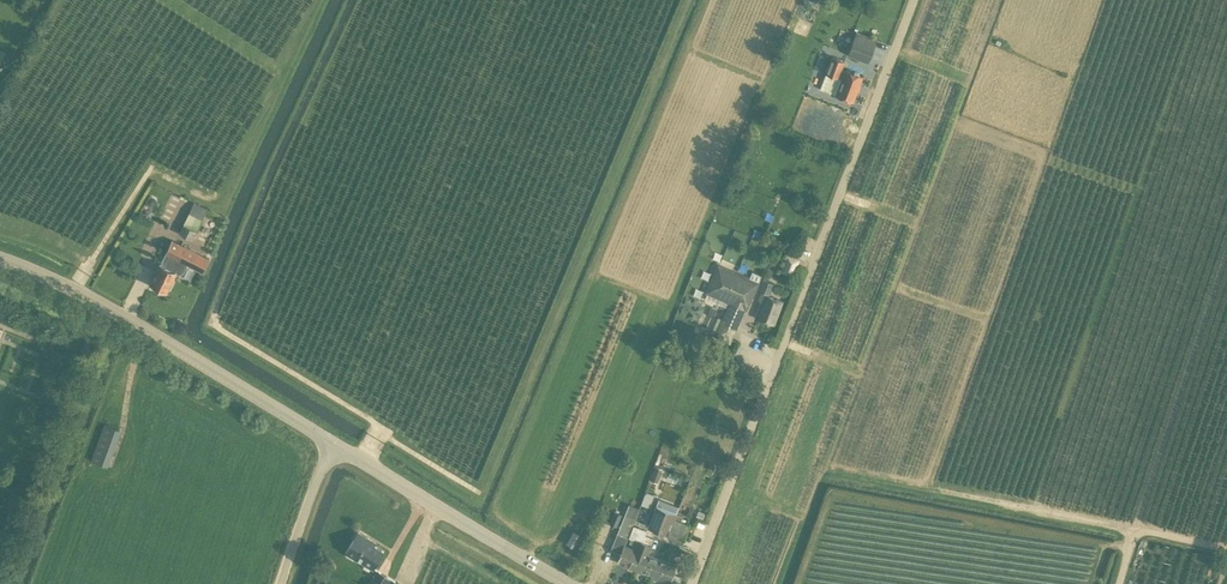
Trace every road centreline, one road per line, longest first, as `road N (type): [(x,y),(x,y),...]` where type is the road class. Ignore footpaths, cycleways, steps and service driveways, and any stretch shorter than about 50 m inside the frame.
road 1 (unclassified): [(686,583),(905,0)]
road 2 (tertiary): [(335,445),(160,339),(0,260)]
road 3 (tertiary): [(472,528),(335,445)]
road 4 (unclassified): [(286,583),(335,445)]

